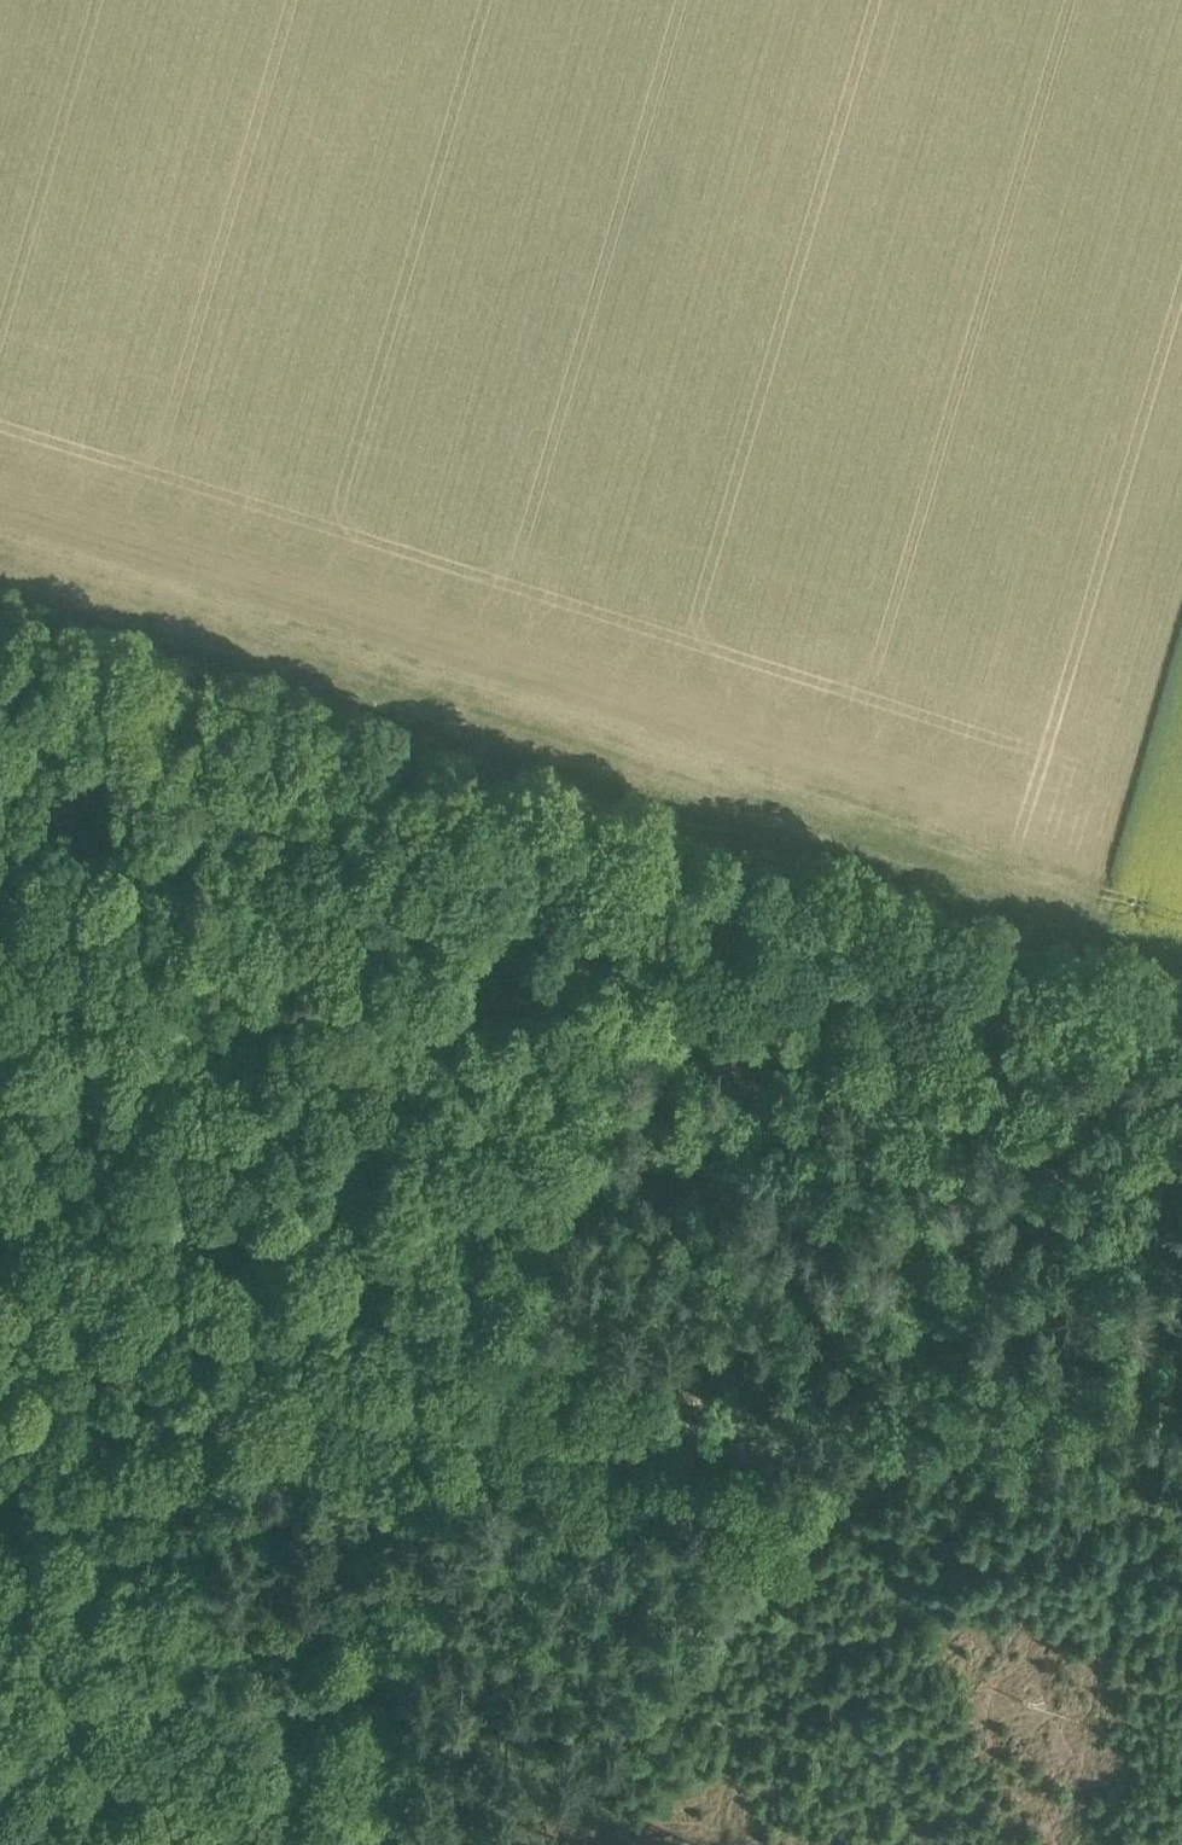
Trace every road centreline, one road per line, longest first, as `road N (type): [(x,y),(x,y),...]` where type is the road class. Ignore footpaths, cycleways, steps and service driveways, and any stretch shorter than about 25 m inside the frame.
road 1 (track): [(333,1844),(365,1721),(476,1448),(602,1176),(658,1018)]
road 2 (track): [(658,1018),(0,809)]
road 3 (track): [(1181,1178),(658,1018)]

